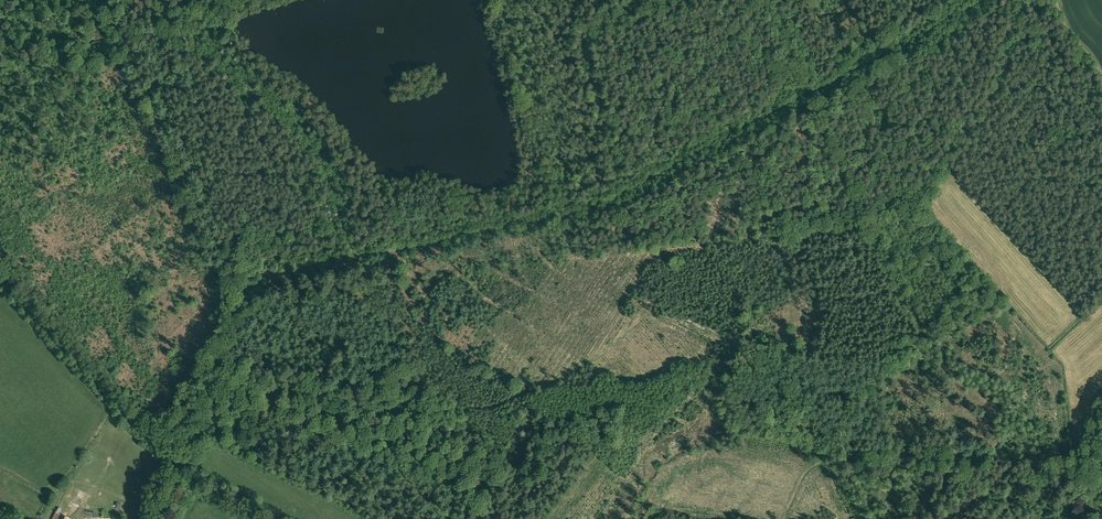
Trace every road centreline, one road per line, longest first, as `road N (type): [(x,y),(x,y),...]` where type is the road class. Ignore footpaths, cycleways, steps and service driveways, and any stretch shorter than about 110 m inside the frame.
road 1 (track): [(382,252),(583,210),(986,0)]
road 2 (track): [(108,0),(238,292)]

